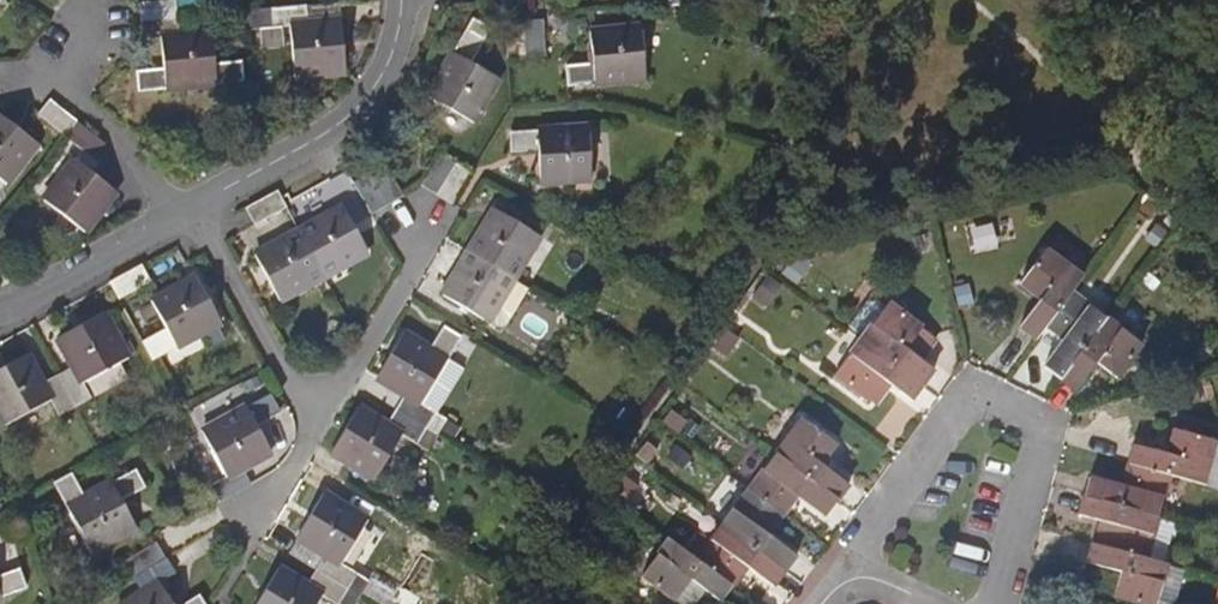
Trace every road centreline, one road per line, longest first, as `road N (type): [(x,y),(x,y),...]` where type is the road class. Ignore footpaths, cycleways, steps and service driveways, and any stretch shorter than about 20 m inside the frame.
road 1 (residential): [(861,577),(865,546),(977,394),(1043,425),(997,603)]
road 2 (residential): [(403,0),(391,63),(349,121),(196,207)]
road 3 (residential): [(176,218),(136,150),(50,81),(104,6)]
road 4 (residential): [(327,415),(288,381),(196,207)]
road 5 (residential): [(424,222),(413,274),(327,415)]
road 6 (residential): [(176,218),(0,314)]

